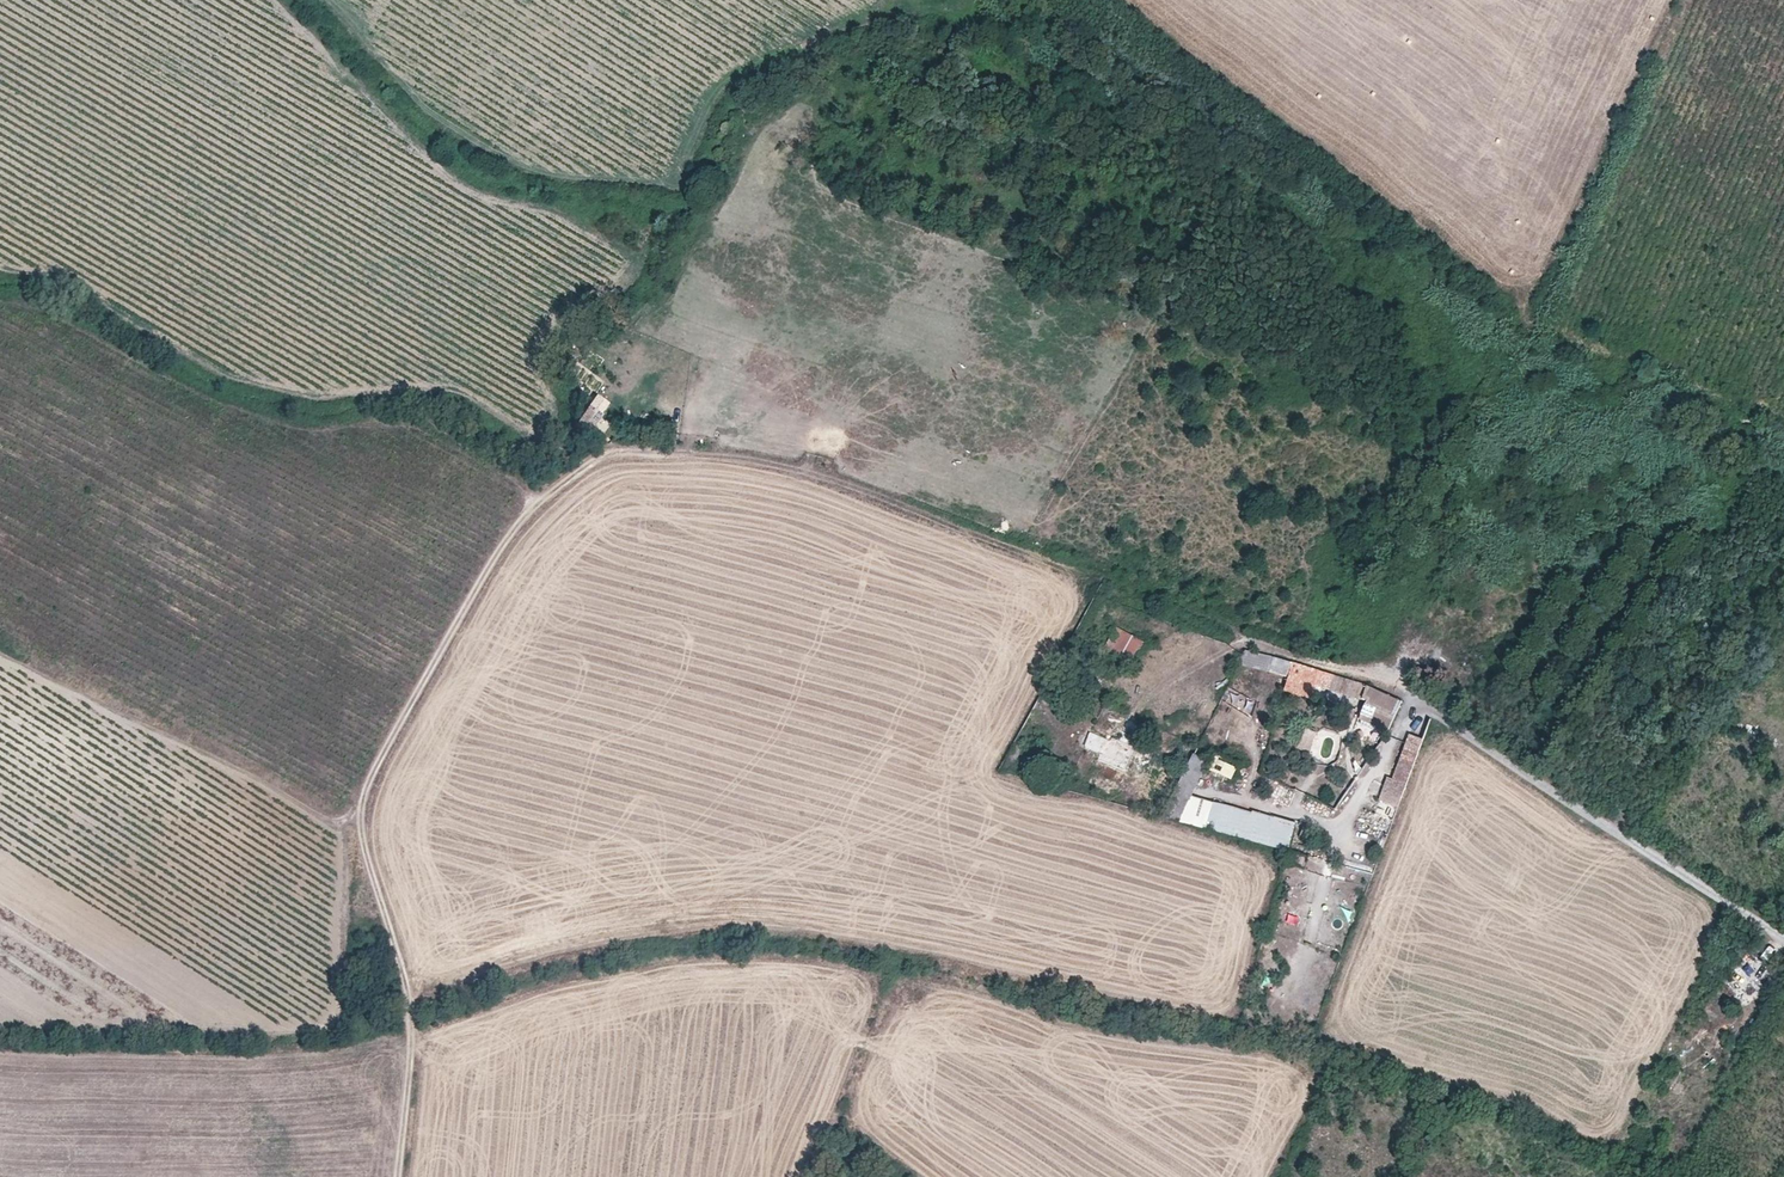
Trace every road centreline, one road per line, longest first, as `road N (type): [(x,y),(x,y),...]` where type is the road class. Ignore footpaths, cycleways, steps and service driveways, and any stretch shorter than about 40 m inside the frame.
road 1 (track): [(397,1176),(409,995),(364,850),(360,823),(371,775),(527,513),(616,449),(663,453)]

